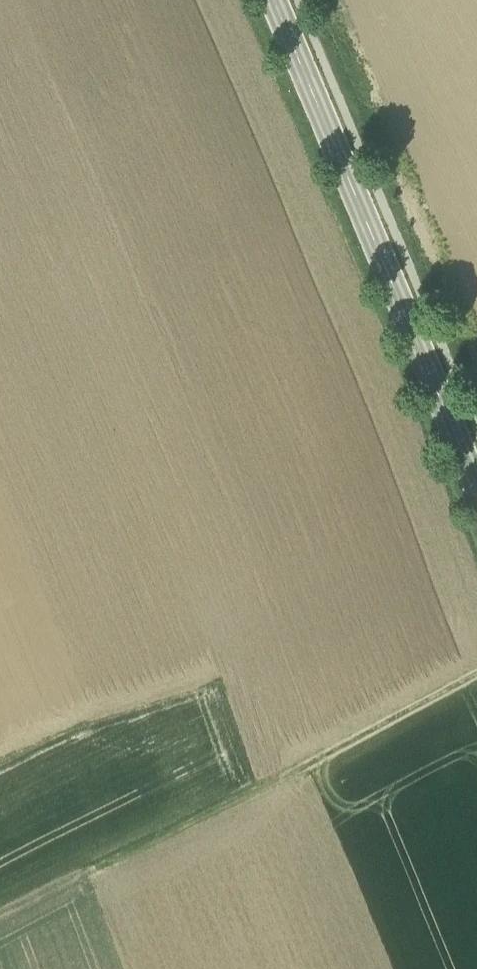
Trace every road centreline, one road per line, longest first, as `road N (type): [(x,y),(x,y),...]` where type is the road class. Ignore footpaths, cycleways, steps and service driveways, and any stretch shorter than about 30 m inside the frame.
road 1 (secondary): [(276,0),(476,482)]

